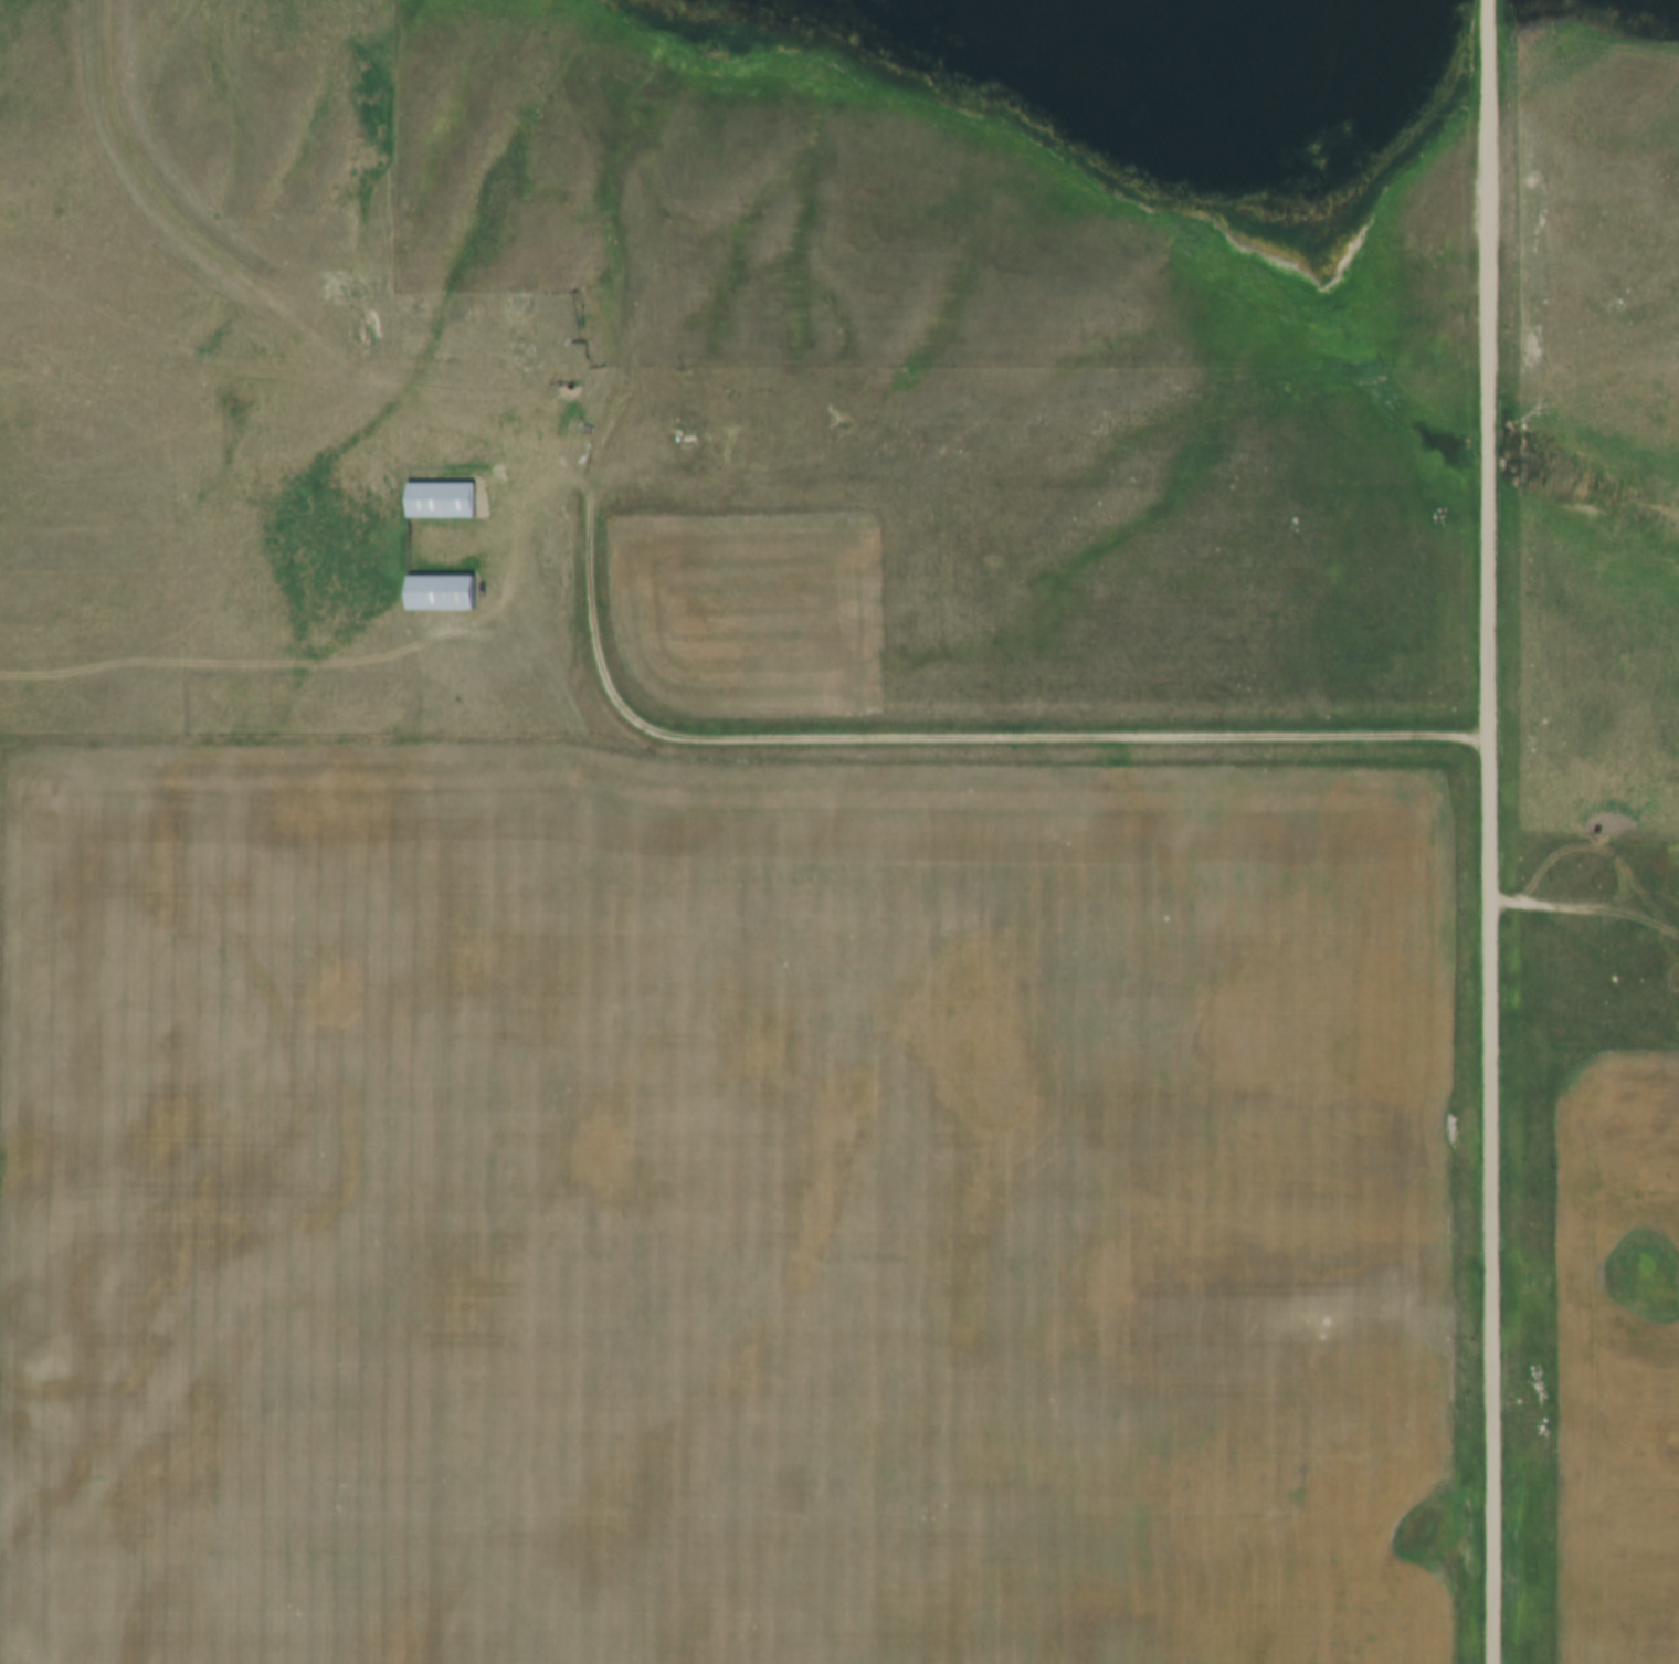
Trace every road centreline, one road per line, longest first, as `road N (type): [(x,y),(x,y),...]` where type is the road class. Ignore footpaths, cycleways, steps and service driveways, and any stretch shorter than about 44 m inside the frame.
road 1 (residential): [(1493,1663),(1488,0)]
road 2 (track): [(592,477),(295,402),(116,222),(88,152),(80,0)]
road 3 (track): [(1490,902),(1567,913),(1633,901),(1678,912)]

